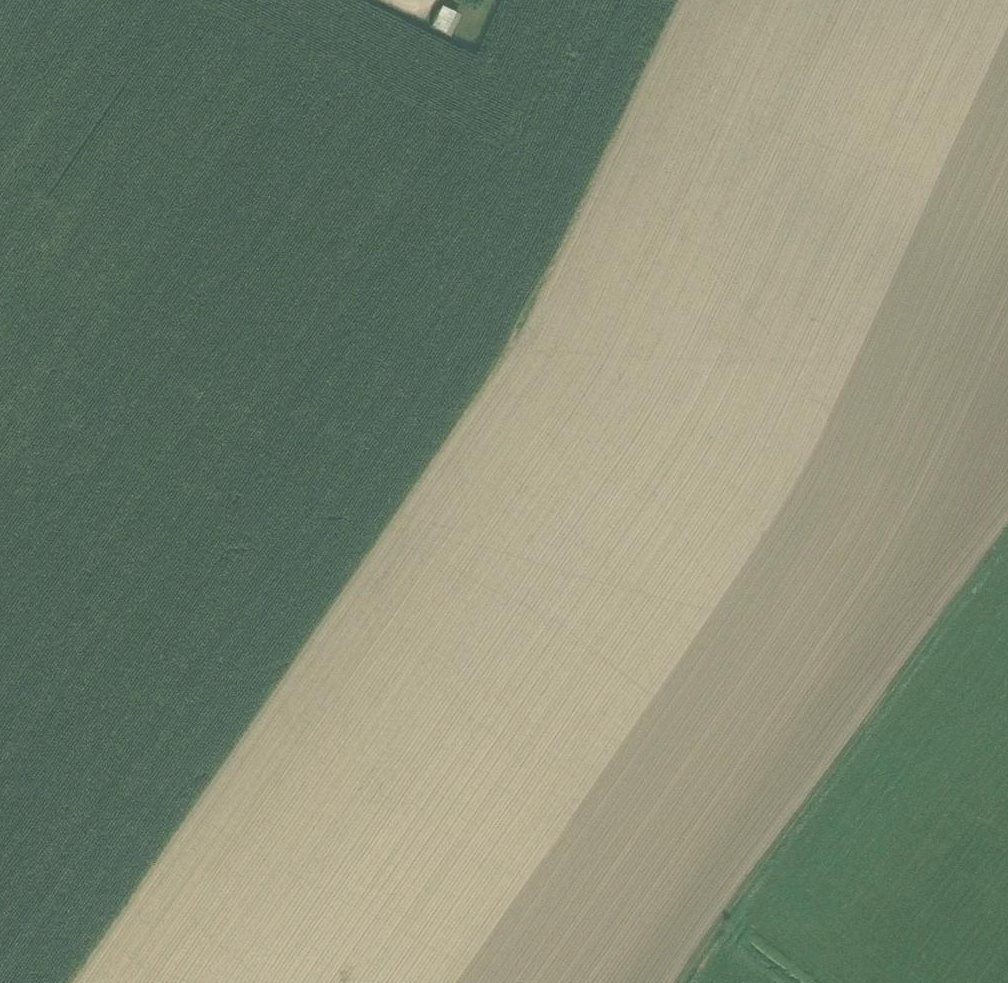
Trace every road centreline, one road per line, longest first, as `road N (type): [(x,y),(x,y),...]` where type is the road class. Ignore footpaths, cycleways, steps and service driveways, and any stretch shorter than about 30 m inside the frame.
road 1 (track): [(680,982),(1007,540)]

